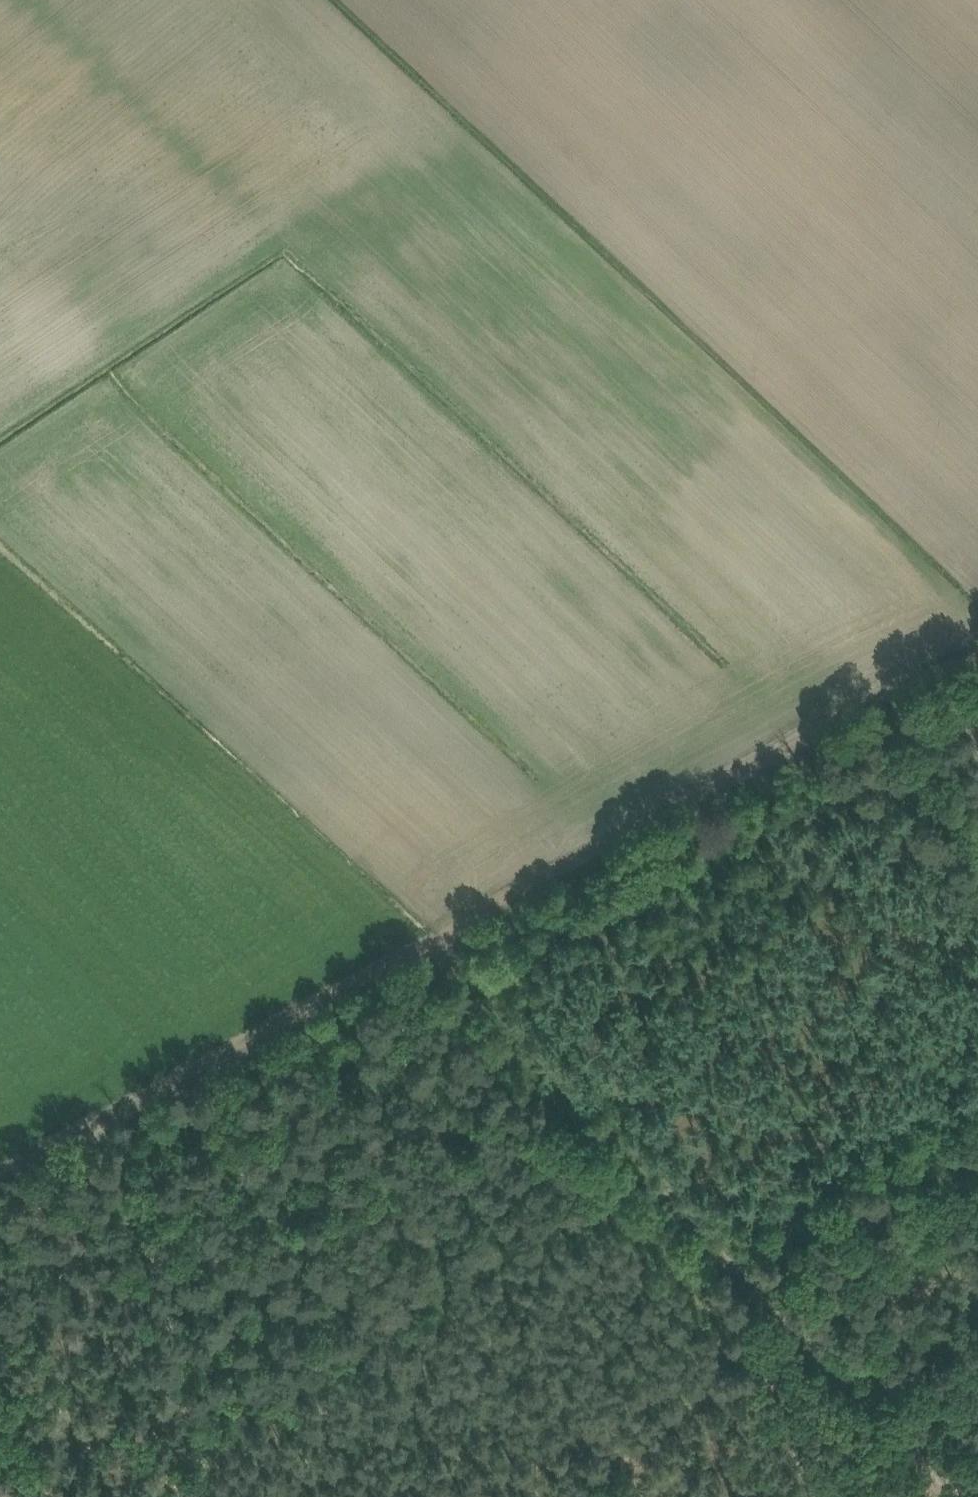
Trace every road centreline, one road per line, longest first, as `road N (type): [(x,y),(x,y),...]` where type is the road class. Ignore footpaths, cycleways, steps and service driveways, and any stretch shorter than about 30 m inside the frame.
road 1 (track): [(977,654),(886,684),(0,1177)]

